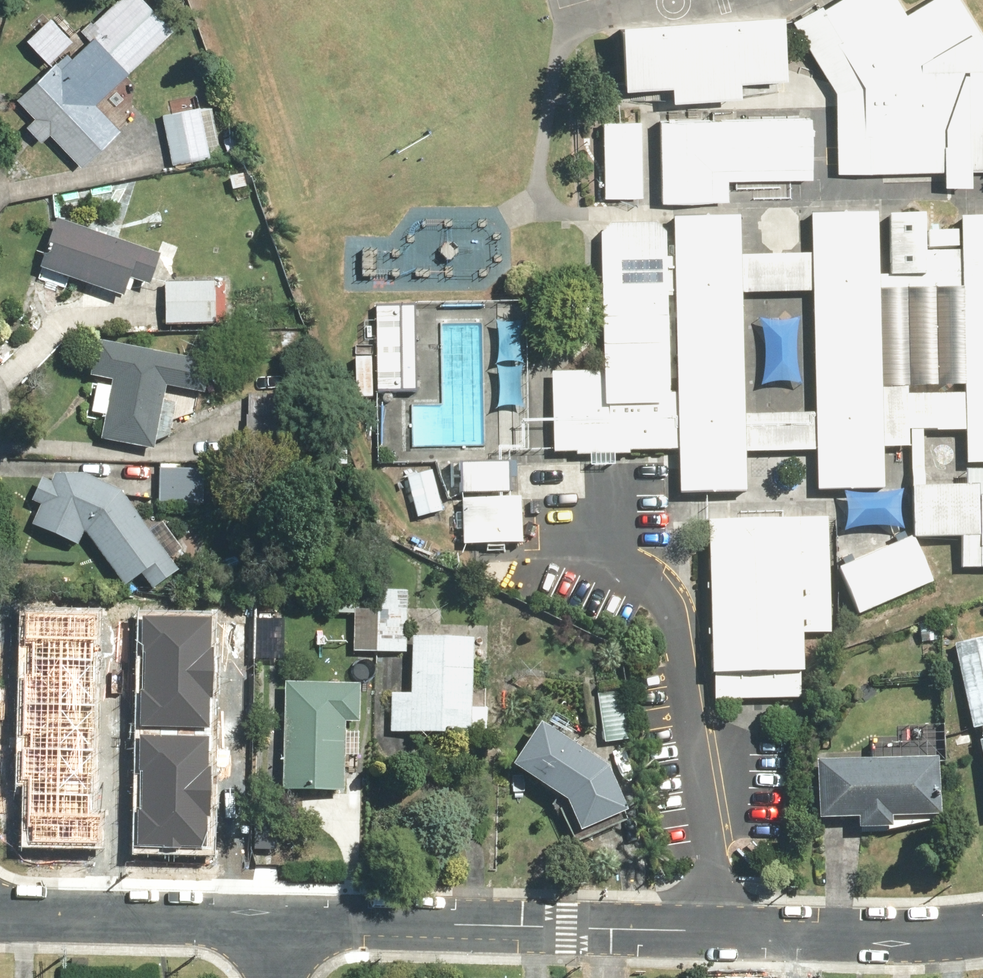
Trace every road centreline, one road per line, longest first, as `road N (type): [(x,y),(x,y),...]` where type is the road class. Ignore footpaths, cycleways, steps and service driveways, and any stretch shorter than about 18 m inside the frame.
road 1 (residential): [(279,923),(836,936),(982,931)]
road 2 (residential): [(0,917),(279,923)]

